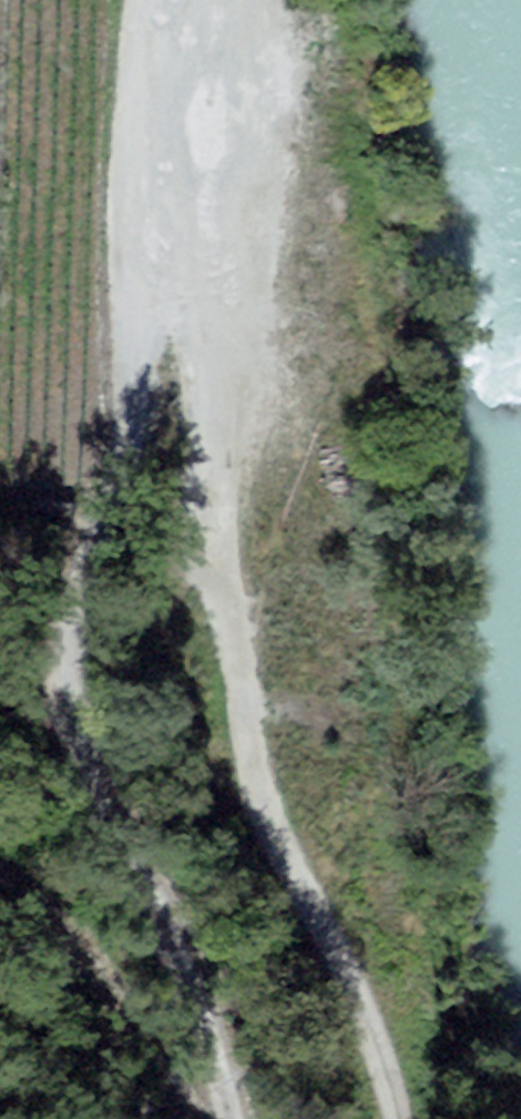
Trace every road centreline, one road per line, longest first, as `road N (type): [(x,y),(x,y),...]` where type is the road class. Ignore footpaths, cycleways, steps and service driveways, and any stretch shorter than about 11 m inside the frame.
road 1 (track): [(195,306),(138,332),(124,357),(113,492),(66,644),(74,721),(98,793),(203,995),(233,1118)]
road 2 (track): [(195,306),(246,744),(397,1118)]
road 3 (track): [(0,850),(131,1015),(188,1118)]
road 4 (track): [(218,0),(195,306)]

